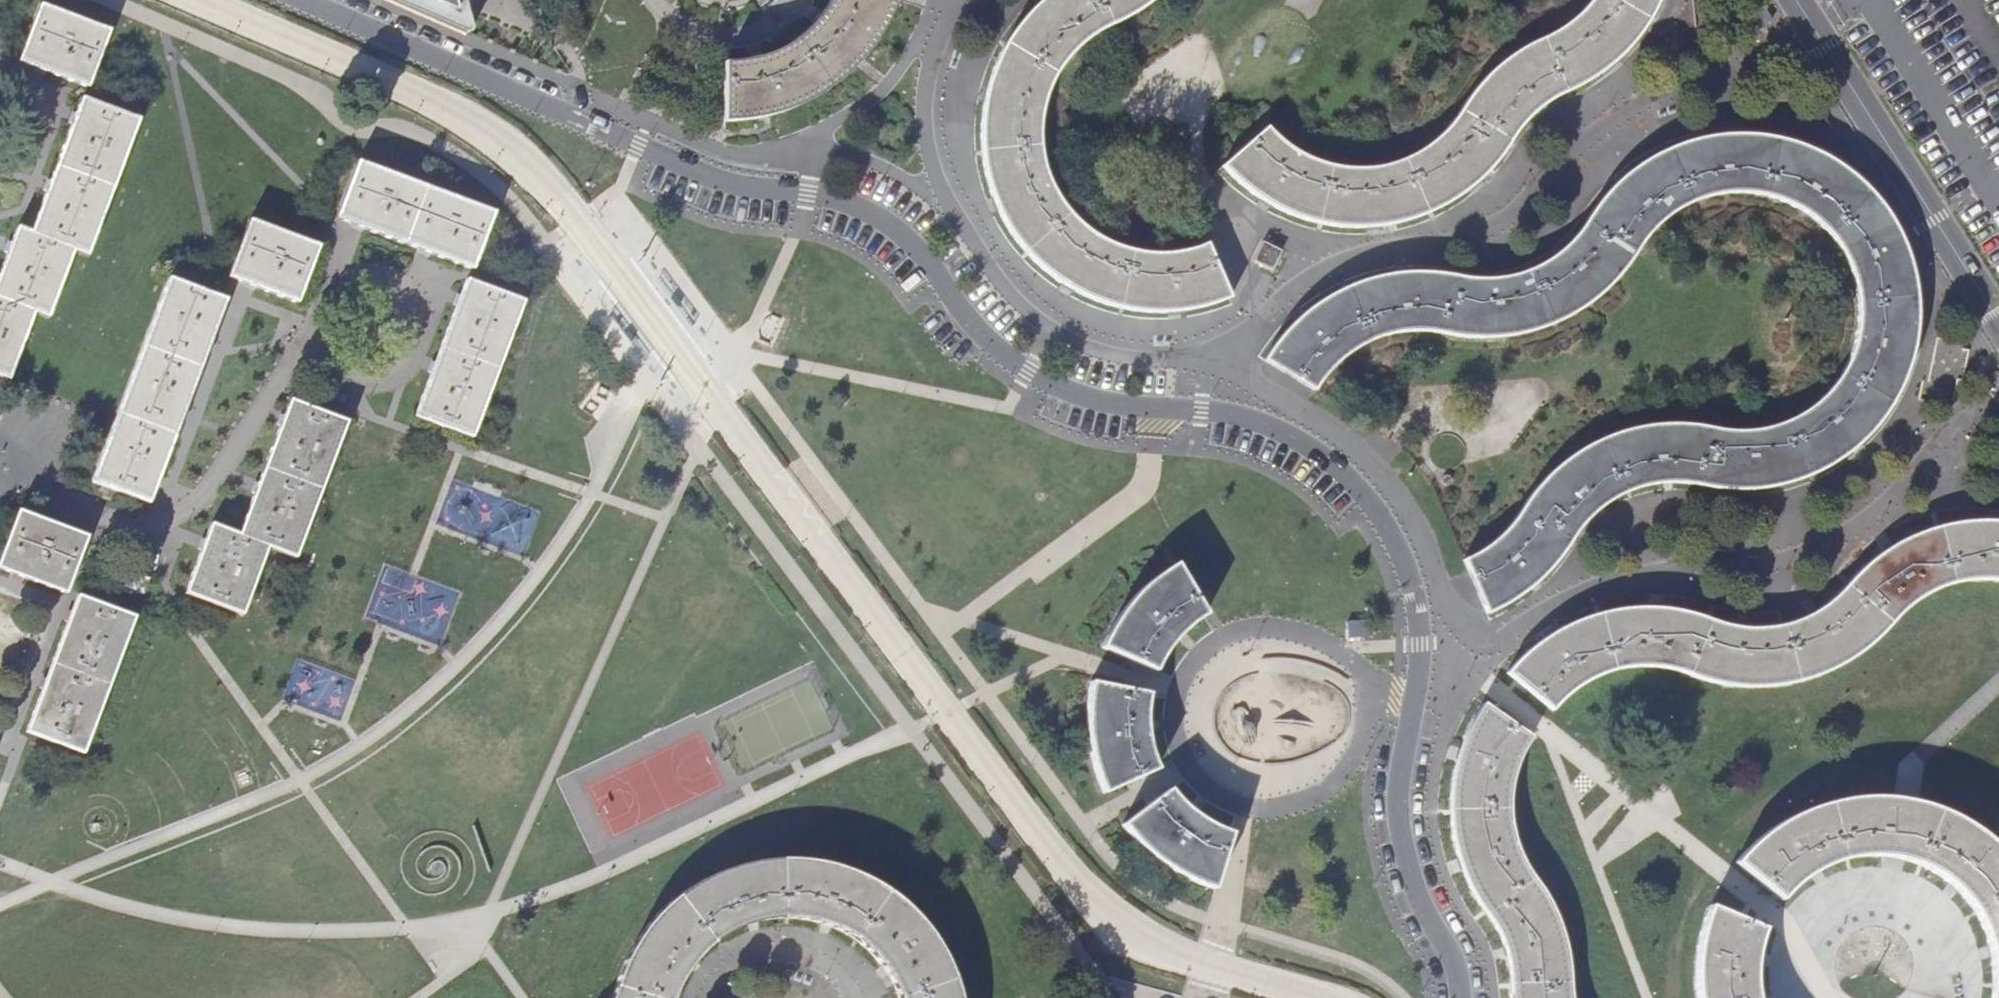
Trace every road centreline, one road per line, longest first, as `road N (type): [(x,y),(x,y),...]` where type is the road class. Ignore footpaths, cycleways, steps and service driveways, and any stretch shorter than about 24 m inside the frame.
road 1 (unclassified): [(307,0),(708,177),(872,213),(913,244),(1000,351),(1061,388),(1262,423),(1333,464),(1369,501),(1414,593),(1419,671),(1400,813),(1416,890),(1452,957),(1461,997)]
road 2 (unclassified): [(1795,0),(1998,322)]
road 3 (residential): [(319,315),(343,284),(375,278),(413,307),(416,340),(399,367),(368,378),(328,359),(317,328)]

